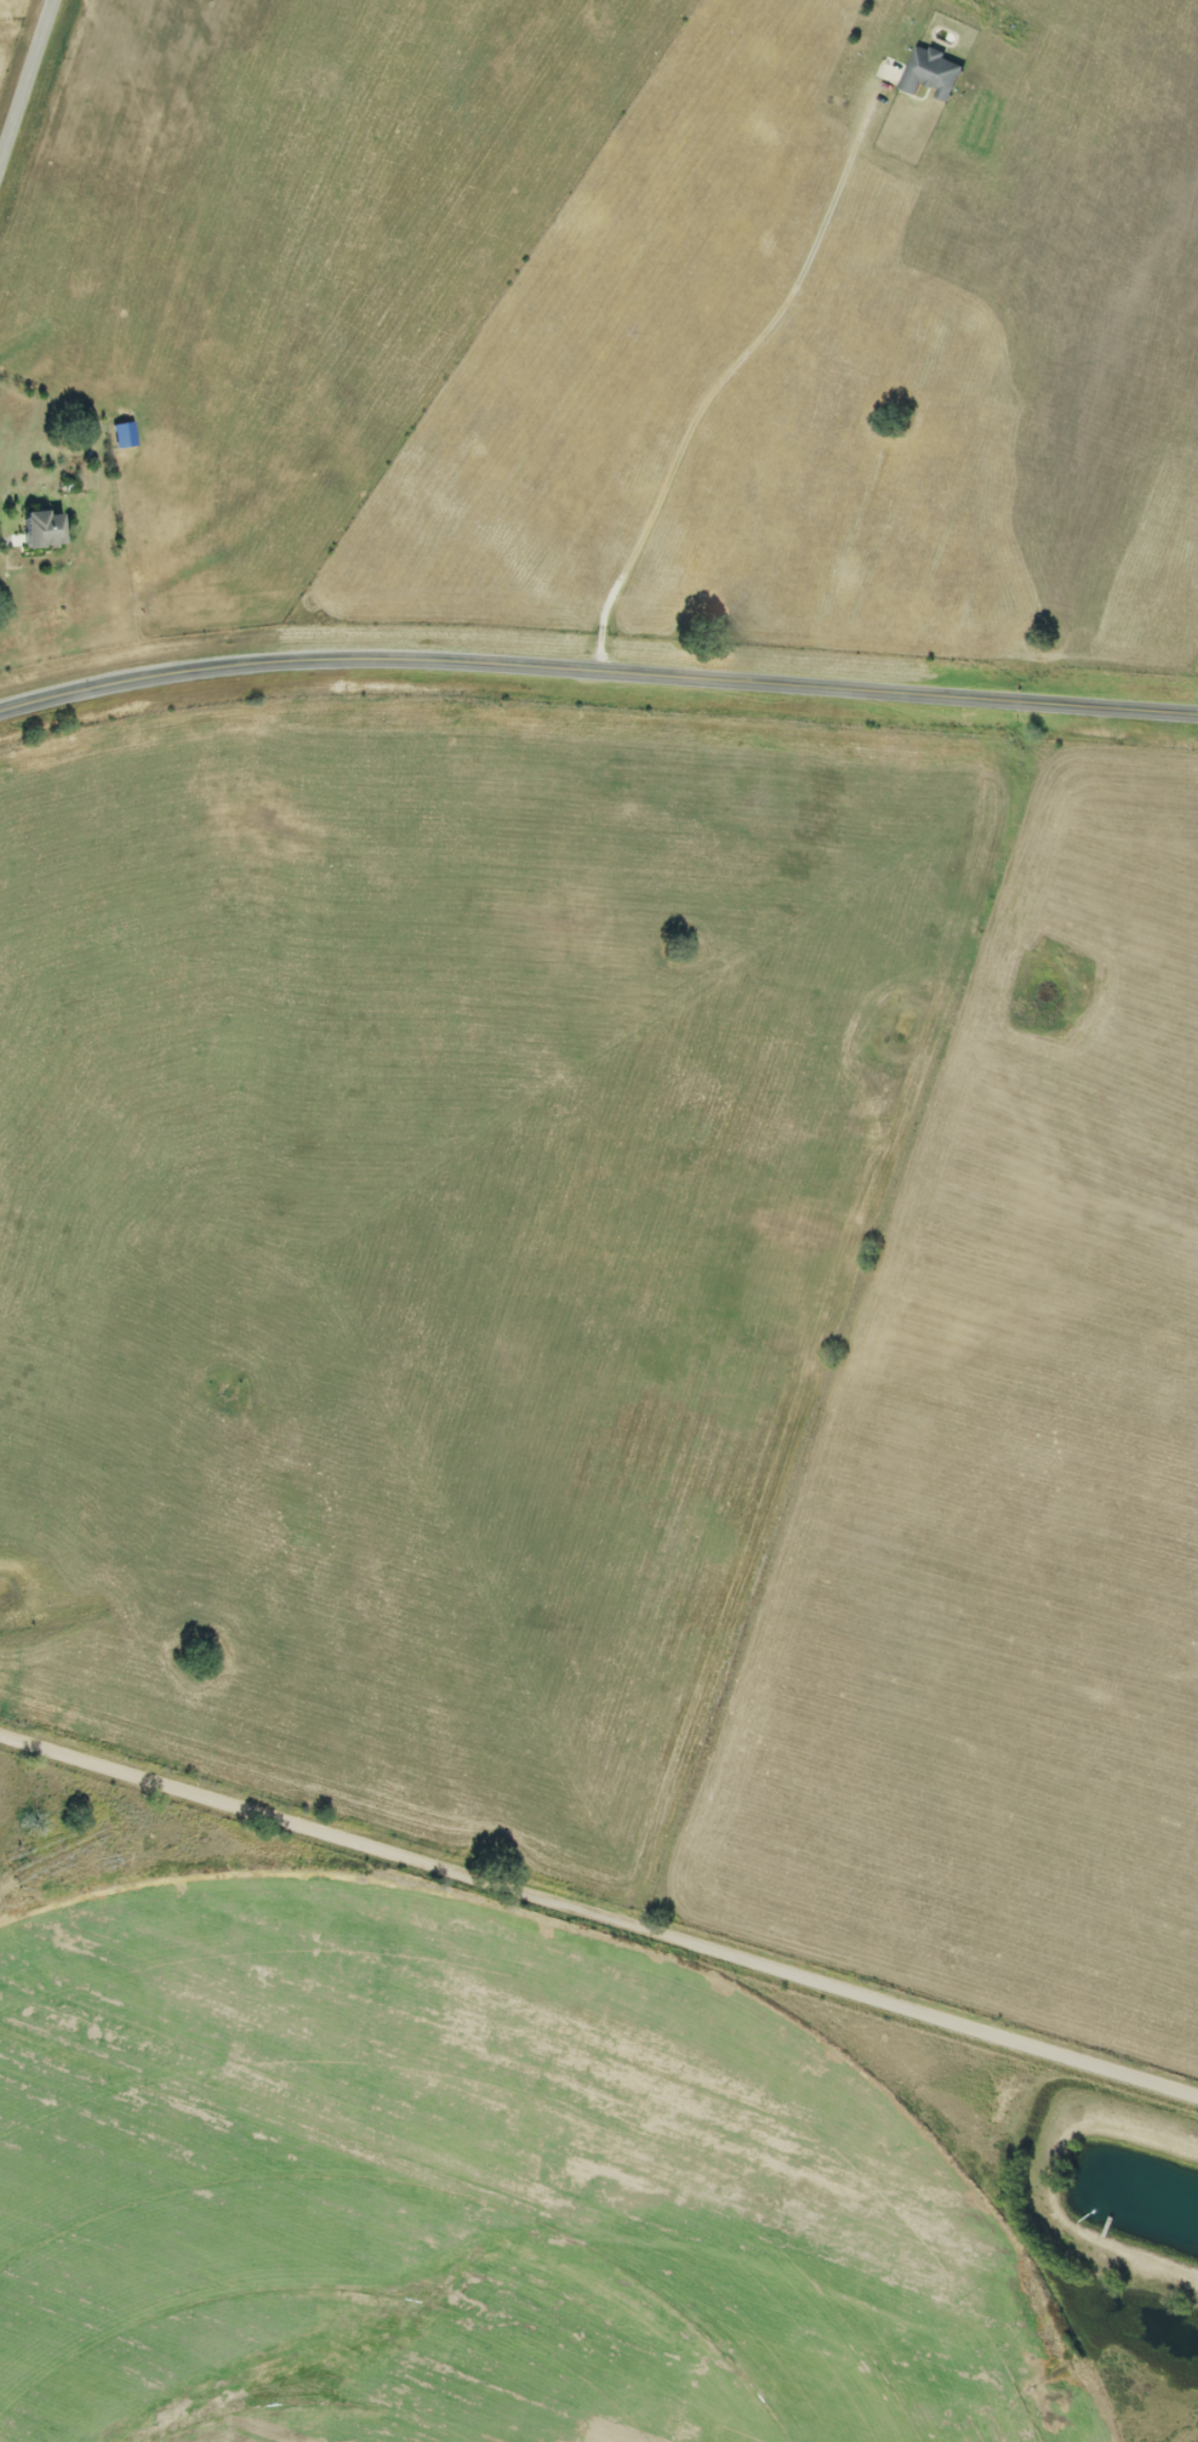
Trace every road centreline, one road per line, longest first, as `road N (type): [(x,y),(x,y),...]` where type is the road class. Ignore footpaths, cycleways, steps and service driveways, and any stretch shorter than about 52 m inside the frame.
road 1 (residential): [(1197,2095),(0,1729)]
road 2 (secondary): [(1197,715),(343,659),(148,676),(0,710)]

